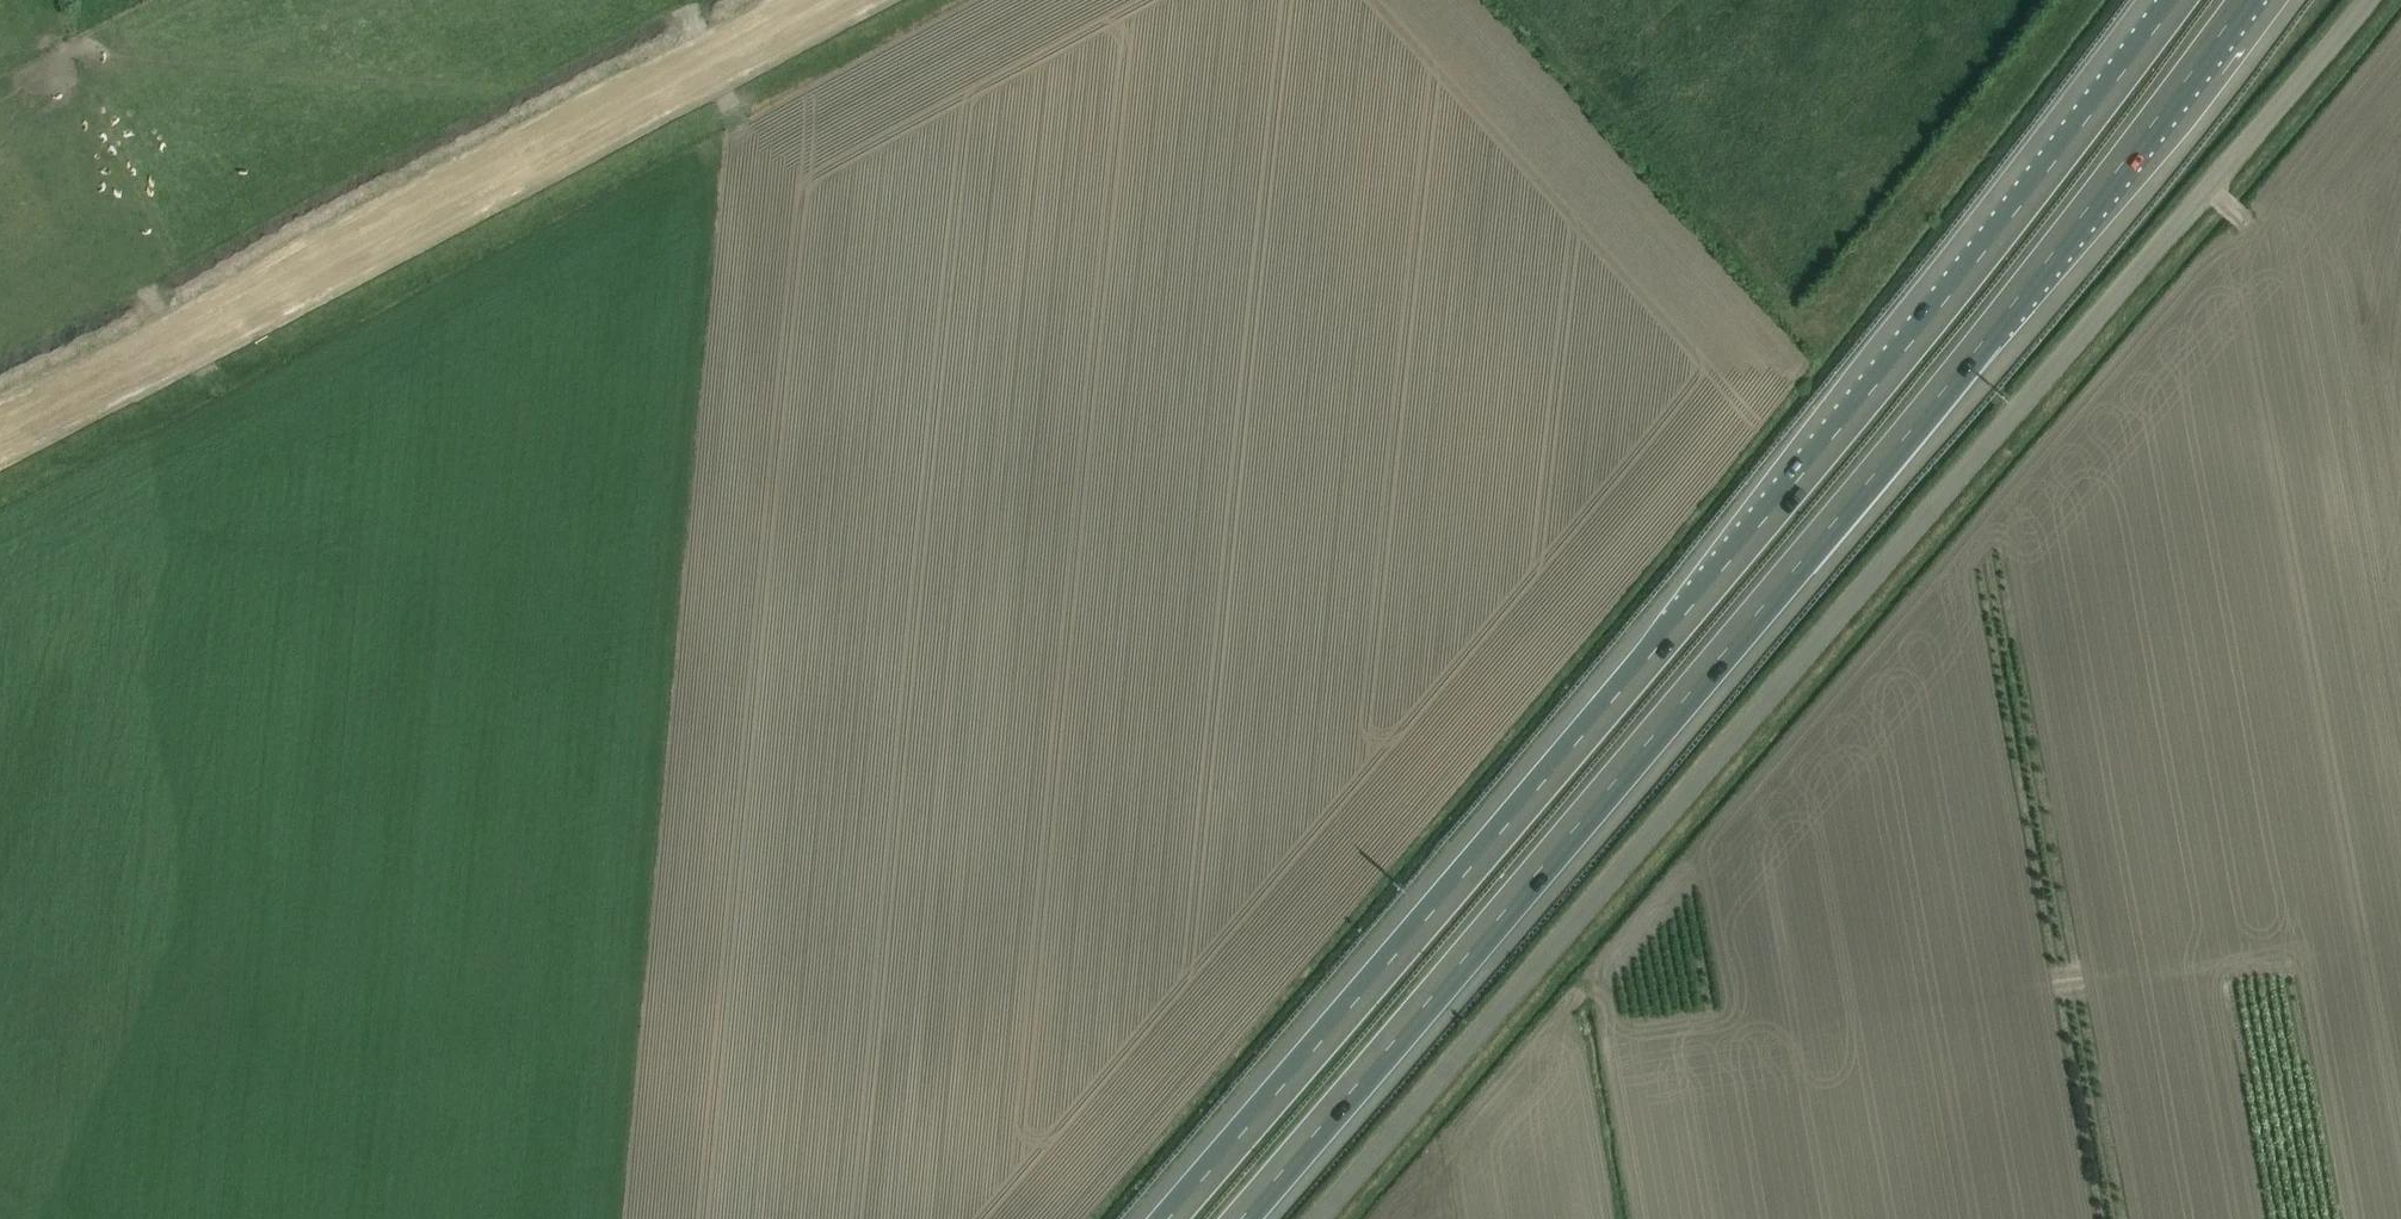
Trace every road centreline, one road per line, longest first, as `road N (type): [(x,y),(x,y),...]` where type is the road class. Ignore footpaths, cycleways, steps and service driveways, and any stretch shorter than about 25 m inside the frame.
road 1 (unclassified): [(1324,1218),(2383,0)]
road 2 (motorway): [(2176,0),(1932,314),(1679,622),(1167,1218)]
road 3 (motorway): [(1239,1218),(1991,328),(2244,0)]

